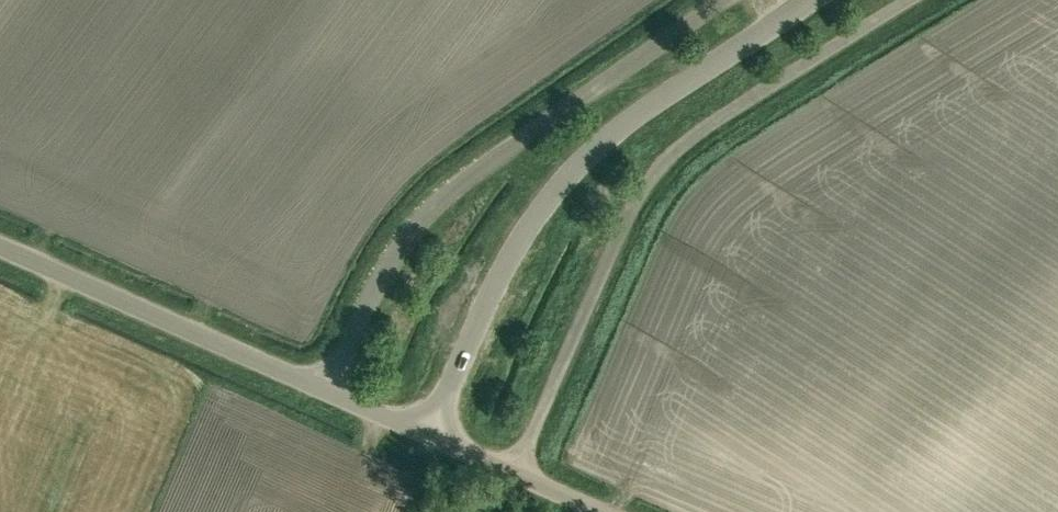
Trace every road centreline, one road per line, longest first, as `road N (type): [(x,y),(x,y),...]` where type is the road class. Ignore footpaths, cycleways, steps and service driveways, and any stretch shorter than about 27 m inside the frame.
road 1 (unclassified): [(518,476),(575,334),(659,163),(749,97),(909,0)]
road 2 (unclassified): [(430,435),(505,272),(563,183),(626,126),(815,0)]
road 3 (unclassified): [(329,390),(423,215),(453,185),(720,0)]
road 4 (unclassified): [(329,390),(0,245)]

